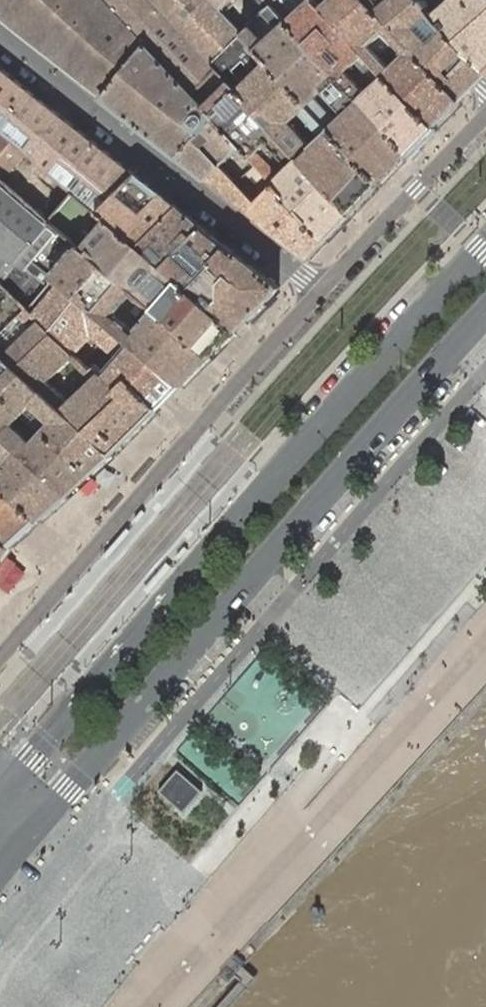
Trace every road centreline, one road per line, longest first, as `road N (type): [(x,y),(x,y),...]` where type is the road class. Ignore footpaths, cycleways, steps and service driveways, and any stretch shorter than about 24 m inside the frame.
road 1 (secondary): [(485,246),(0,796)]
road 2 (secondary): [(28,838),(485,313)]
road 3 (residential): [(0,656),(317,293)]
road 4 (residential): [(0,41),(317,293)]
road 5 (residential): [(317,293),(485,112)]
road 6 (residential): [(485,88),(404,0)]

